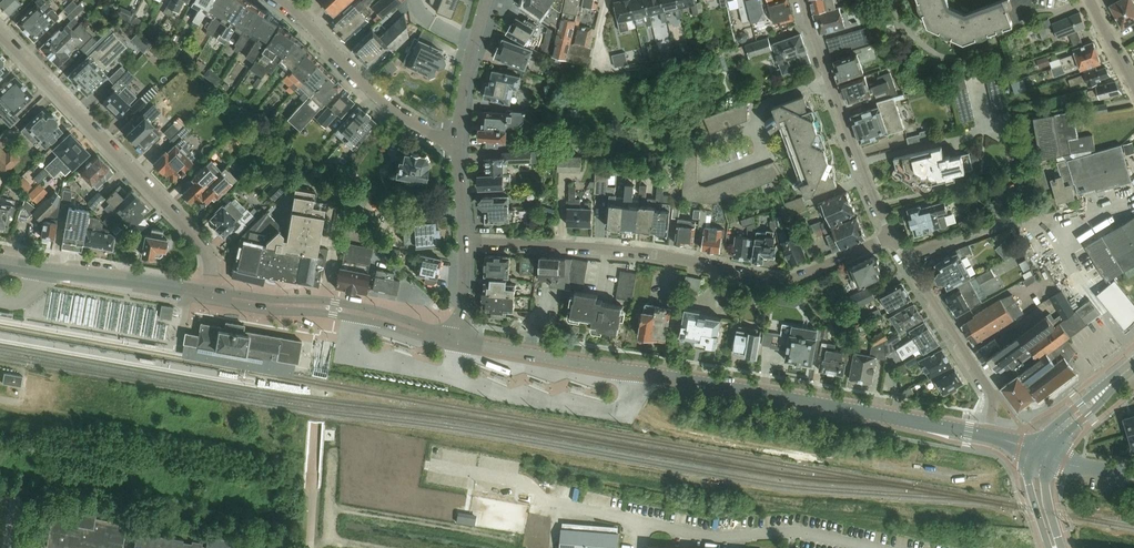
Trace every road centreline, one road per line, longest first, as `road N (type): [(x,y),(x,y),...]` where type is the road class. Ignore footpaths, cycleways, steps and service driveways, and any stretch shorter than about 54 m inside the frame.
road 1 (tertiary): [(459,339),(914,422)]
road 2 (residential): [(461,243),(608,250),(786,281),(892,237)]
road 3 (unclassified): [(209,293),(212,255),(0,34)]
road 4 (residential): [(892,237),(803,0)]
road 5 (tertiary): [(438,335),(329,301),(209,293)]
road 6 (tertiary): [(209,293),(225,303),(438,335)]
road 7 (residential): [(273,0),(373,93),(456,142)]
road 8 (residential): [(990,437),(992,393),(892,237)]
road 9 (tertiary): [(209,293),(0,263)]
road 10 (residential): [(456,142),(464,70),(485,0)]
road 11 (secondary): [(1044,454),(1133,369)]

